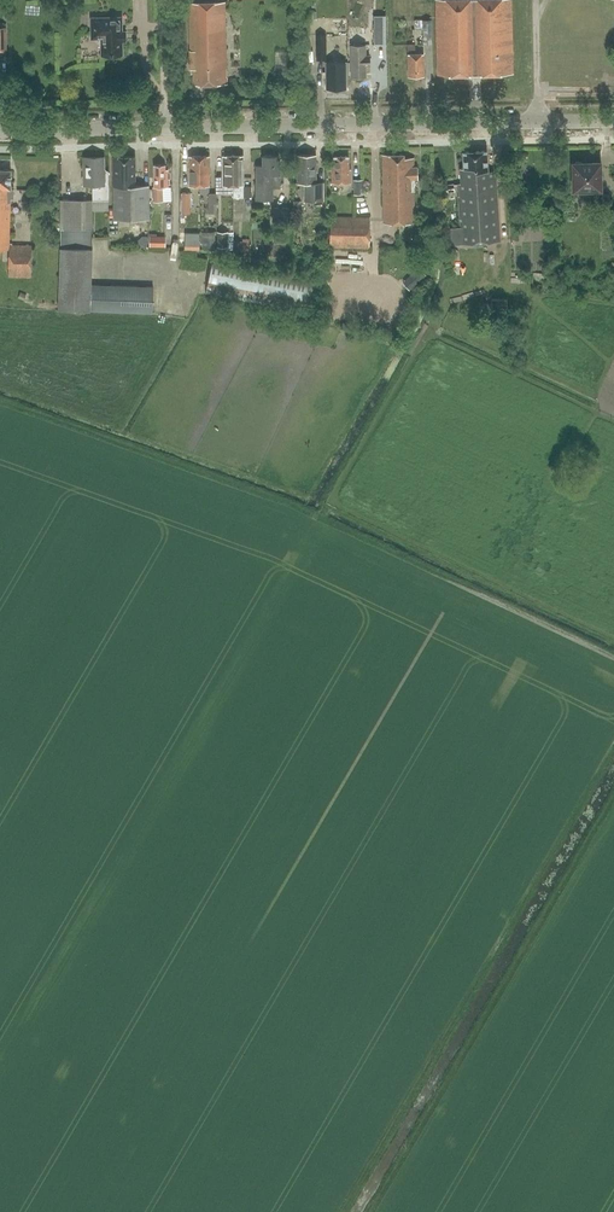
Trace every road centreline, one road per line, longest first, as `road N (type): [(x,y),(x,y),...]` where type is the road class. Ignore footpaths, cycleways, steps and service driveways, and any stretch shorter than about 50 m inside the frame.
road 1 (tertiary): [(613,123),(0,131)]

